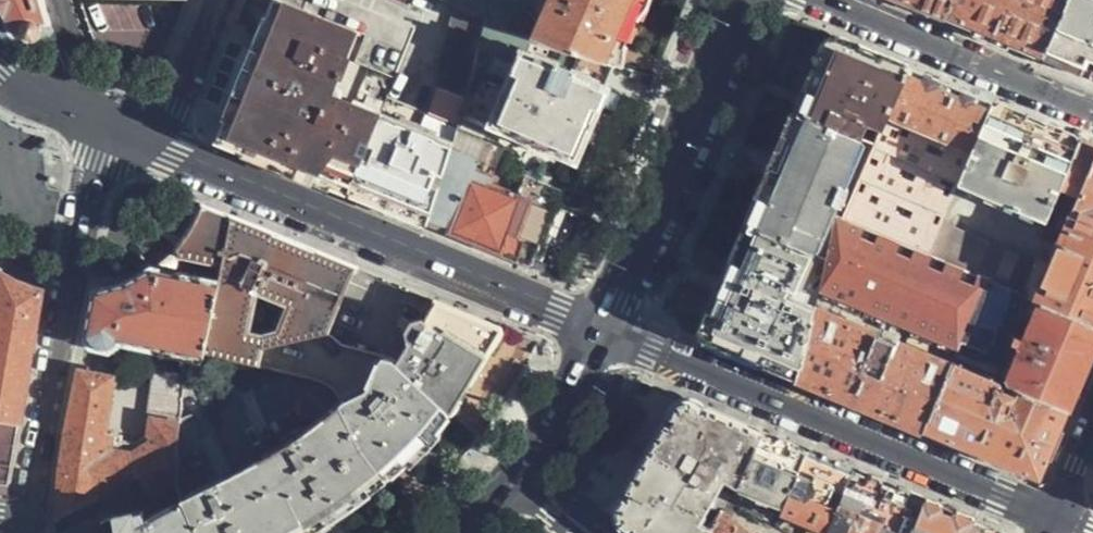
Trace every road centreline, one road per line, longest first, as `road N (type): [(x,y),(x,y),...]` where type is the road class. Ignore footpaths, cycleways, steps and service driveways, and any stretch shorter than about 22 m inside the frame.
road 1 (residential): [(152,147),(605,328)]
road 2 (residential): [(1053,517),(605,328)]
road 3 (residential): [(35,517),(104,128)]
road 4 (secondary): [(746,0),(605,328)]
road 5 (residential): [(817,0),(1092,114)]
road 6 (secondary): [(605,328),(512,485)]
road 7 (residential): [(152,147),(181,111),(223,0)]
road 8 (residential): [(104,128),(58,0)]

